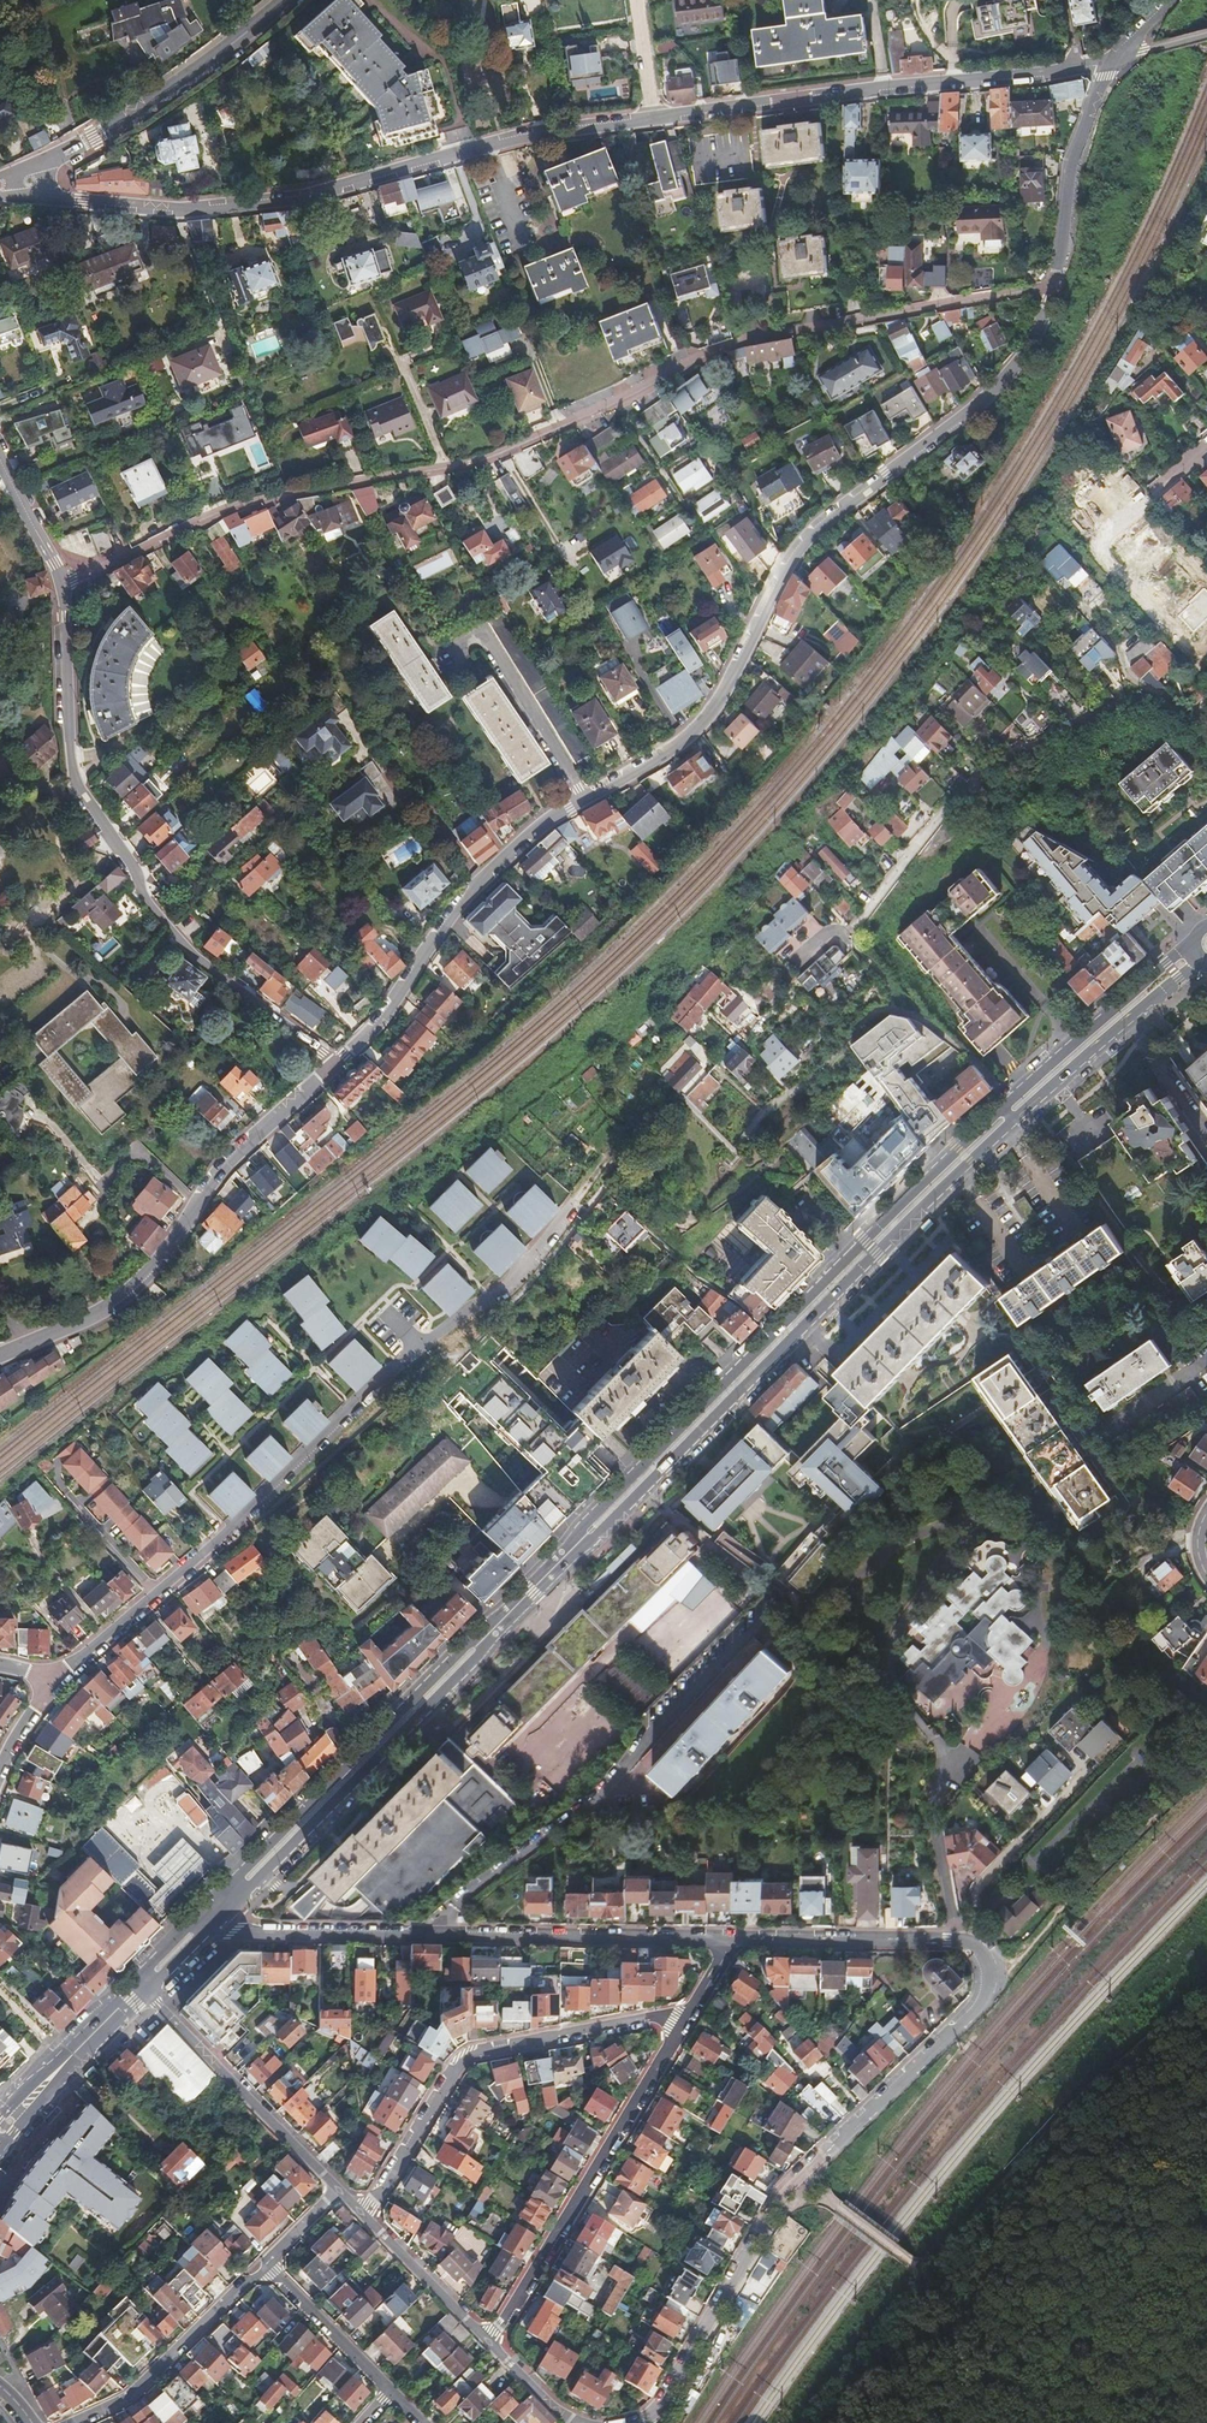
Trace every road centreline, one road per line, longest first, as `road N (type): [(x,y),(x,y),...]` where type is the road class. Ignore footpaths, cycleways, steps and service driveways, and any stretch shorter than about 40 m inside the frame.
road 1 (primary): [(215,1914),(870,1246),(1194,954)]
road 2 (residential): [(1049,297),(983,300),(751,341),(492,460),(239,505),(63,581)]
road 3 (residential): [(732,1941),(965,1944),(983,1965),(983,1991),(967,2022),(840,2135),(786,2195),(657,2409),(639,2422)]
road 4 (unclassified): [(55,1681),(222,1542),(404,1365),(535,1261),(585,1197)]
road 5 (residential): [(1049,297),(1009,380),(802,544),(698,730),(585,801)]
road 6 (residential): [(42,193),(199,209),(284,200),(532,135),(655,118)]
road 7 (residential): [(63,581),(75,787),(184,952),(334,1065)]
road 8 (residential): [(732,1941),(240,1934),(215,1914)]
road 9 (residential): [(851,944),(974,793),(1100,710),(1142,696),(1187,712),(1206,701)]
road 10 (residential): [(655,118),(1080,68)]
road 11 (residential): [(334,1065),(249,1142),(109,1305),(33,1338)]
road 12 (residential): [(682,2026),(646,2018),(474,2055),(363,2217)]
road 13 (residential): [(487,2340),(682,2026)]
road 14 (residential): [(585,801),(545,824),(479,883),(392,1008),(334,1065)]
road 15 (residential): [(285,0),(95,139),(41,168)]
road 16 (residential): [(338,2190),(141,1988)]
road 17 (residential): [(73,2422),(128,2399),(232,2296),(269,2270)]
road 18 (residential): [(1112,62),(1071,176),(1049,297)]
road 19 (residential): [(481,628),(585,801)]
road 20 (primary): [(0,2129),(141,1988)]
road 21 (residential): [(487,2340),(363,2217)]
road 22 (residential): [(391,2392),(269,2270)]
road 23 (residential): [(0,448),(63,581)]
road 24 (residential): [(577,2422),(487,2340)]

